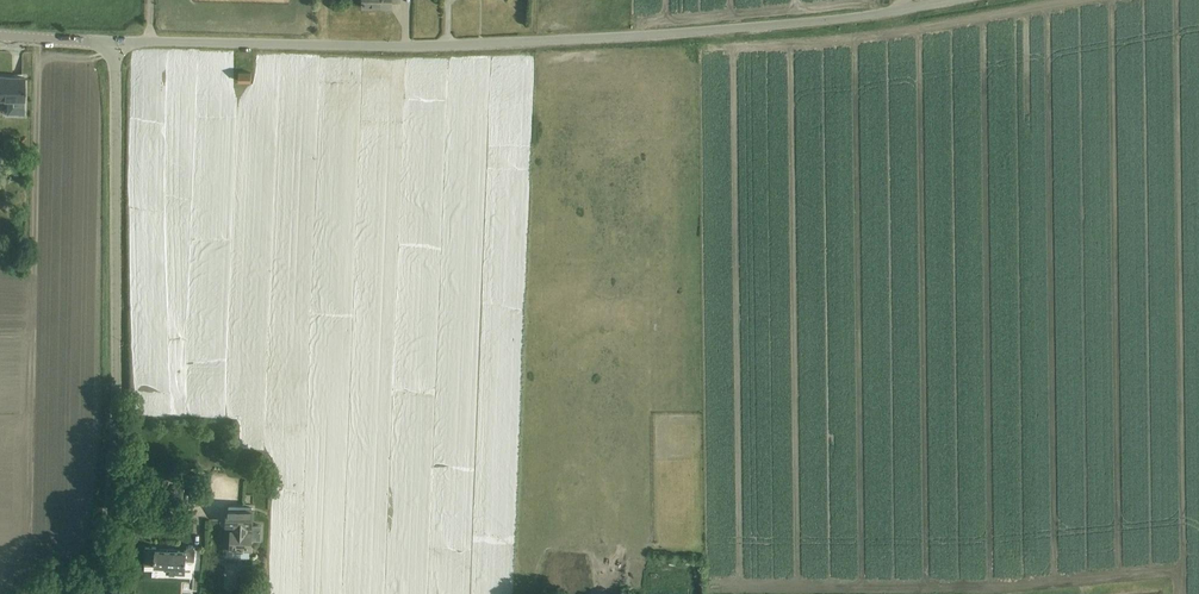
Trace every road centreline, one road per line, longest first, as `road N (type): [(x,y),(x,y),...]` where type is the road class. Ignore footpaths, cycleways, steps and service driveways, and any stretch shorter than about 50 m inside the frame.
road 1 (unclassified): [(115,45),(330,50),(626,39),(808,25),(958,0)]
road 2 (unclassified): [(103,593),(112,495),(115,45)]

